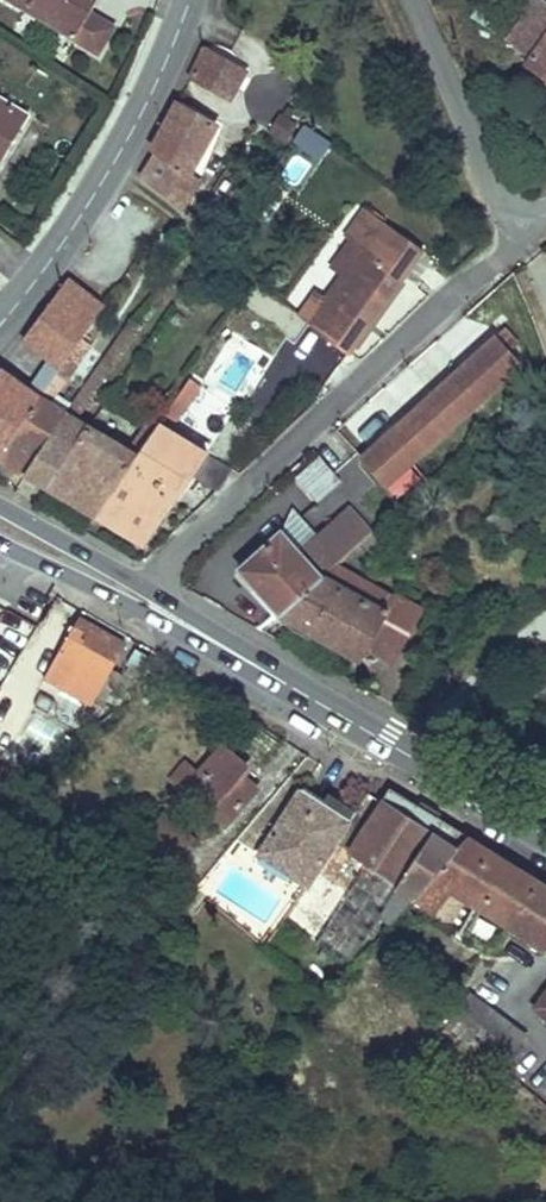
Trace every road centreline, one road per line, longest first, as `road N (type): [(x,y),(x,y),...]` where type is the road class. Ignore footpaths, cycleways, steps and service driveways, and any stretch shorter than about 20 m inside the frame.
road 1 (unclassified): [(144,587),(519,239)]
road 2 (tertiary): [(187,0),(142,108),(74,225),(0,321)]
road 3 (secondary): [(545,835),(265,672)]
road 4 (secondary): [(0,542),(265,672)]
road 5 (residential): [(519,239),(409,0)]
road 6 (secondary): [(144,587),(0,505)]
road 7 (secondary): [(265,672),(144,587)]

